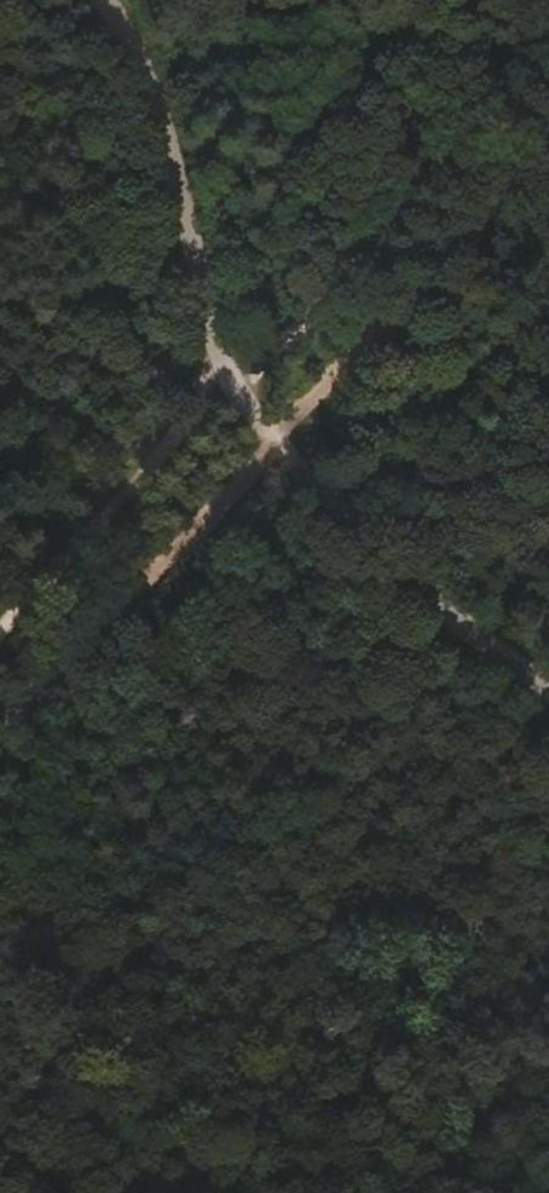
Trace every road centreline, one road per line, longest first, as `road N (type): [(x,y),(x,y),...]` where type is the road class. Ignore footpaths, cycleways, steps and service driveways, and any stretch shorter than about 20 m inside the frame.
road 1 (track): [(548,691),(419,582),(226,376),(159,121),(137,55),(103,0)]
road 2 (track): [(548,33),(455,148),(226,376),(0,627)]

